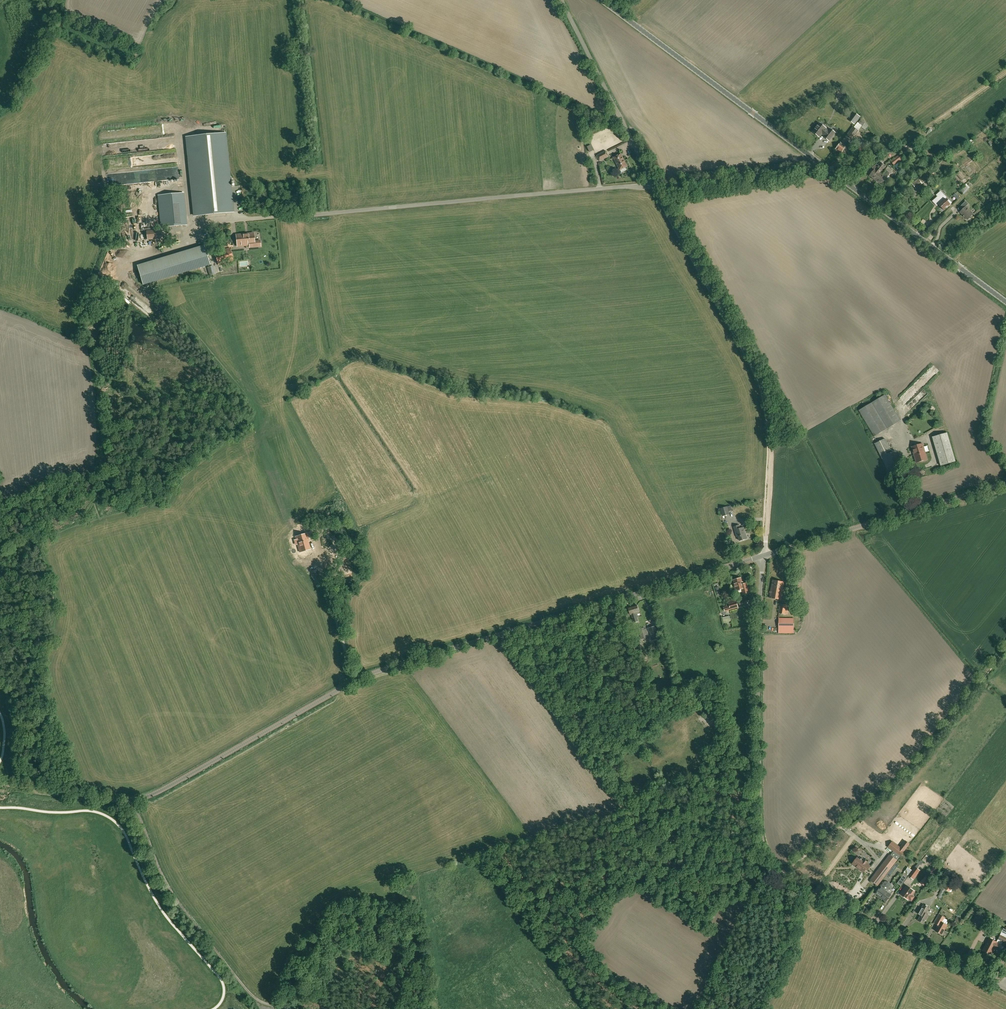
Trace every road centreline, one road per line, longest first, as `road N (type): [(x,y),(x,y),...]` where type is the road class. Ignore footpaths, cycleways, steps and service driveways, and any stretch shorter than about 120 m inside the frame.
road 1 (tertiary): [(762,556),(367,676),(132,800)]
road 2 (unclassified): [(224,226),(654,185),(562,0)]
road 3 (unclassified): [(1005,991),(803,888),(771,861),(759,809),(762,556)]
road 4 (unclassified): [(1005,302),(604,0)]
road 5 (track): [(654,185),(762,382),(771,426),(766,540)]
road 6 (unclassified): [(298,1008),(254,994),(171,891),(132,800)]
road 7 (tertiary): [(1005,483),(762,556)]
road 8 (track): [(841,825),(912,768),(1005,646)]
road 9 (track): [(654,185),(826,168)]
road 10 (track): [(782,873),(760,1008)]
road 11 (tertiary): [(132,800),(0,783)]

